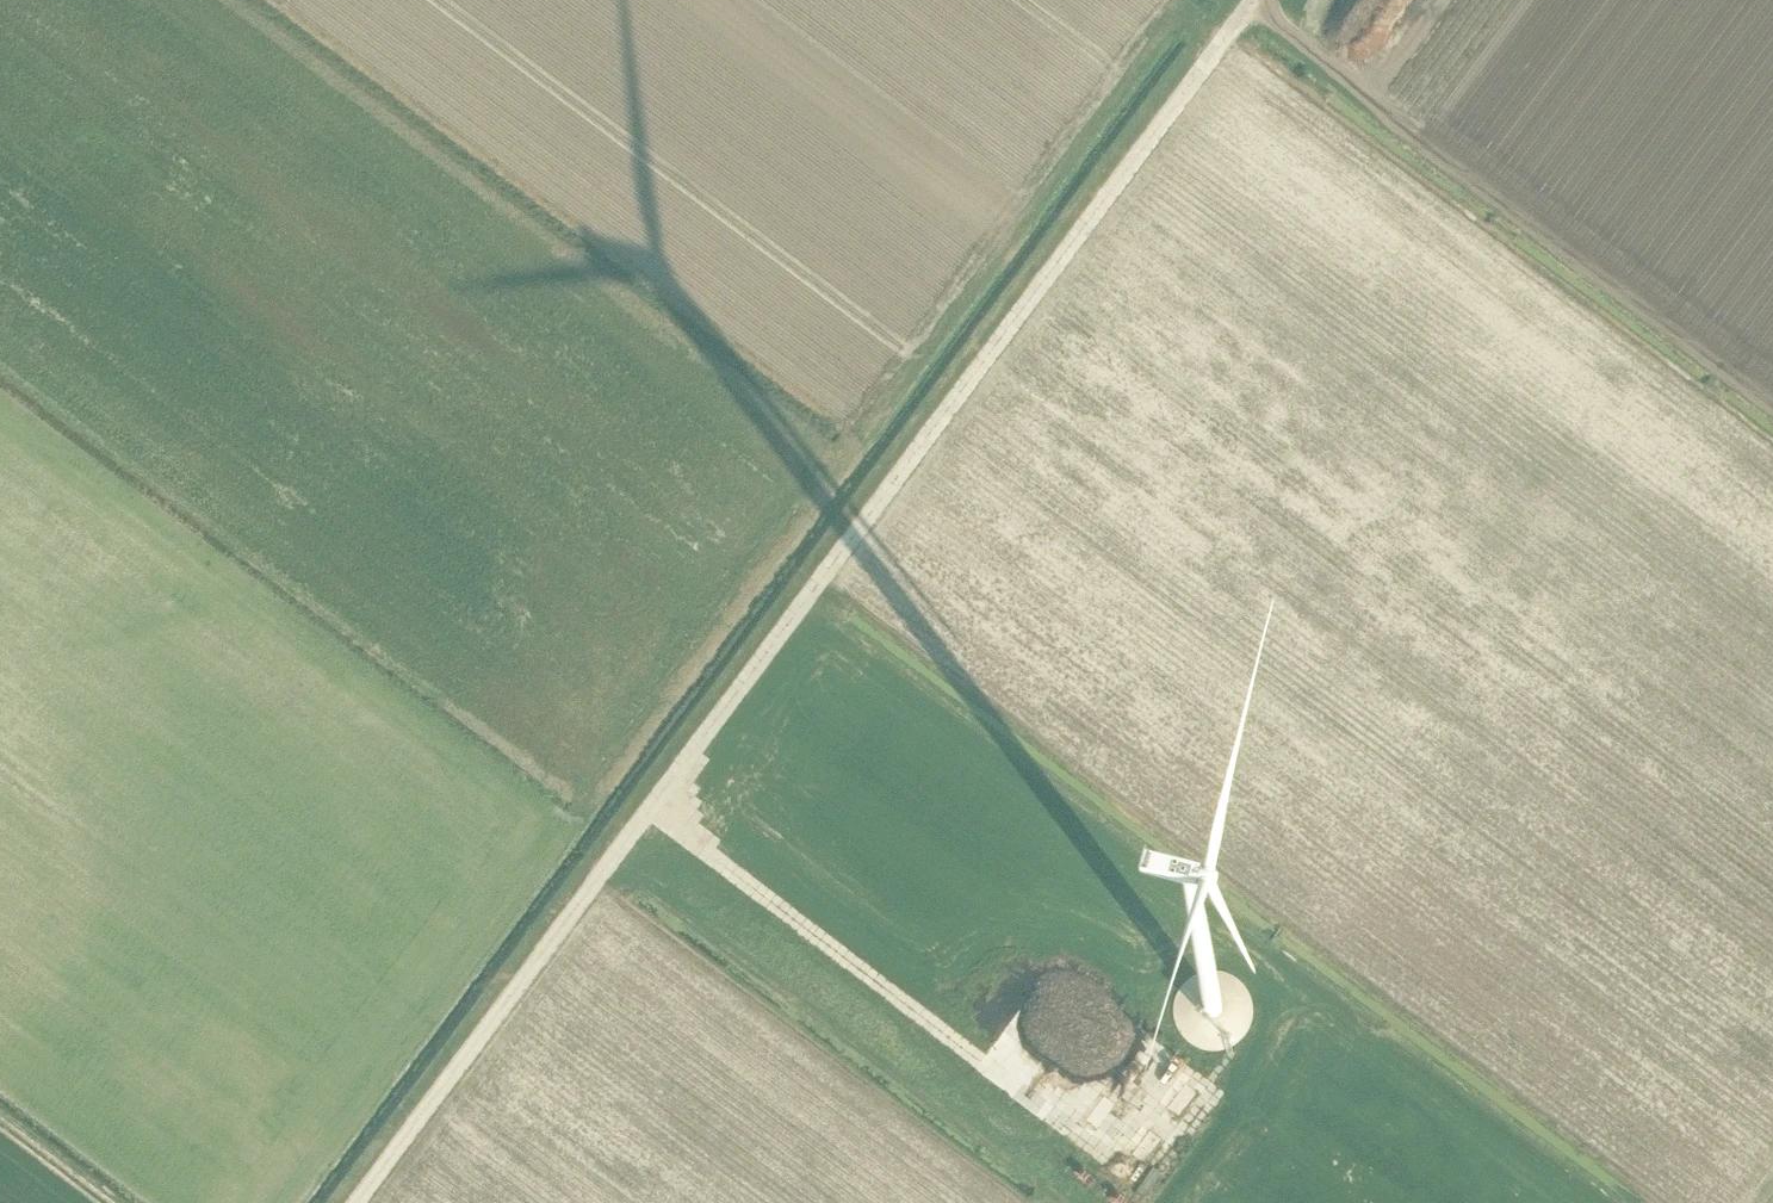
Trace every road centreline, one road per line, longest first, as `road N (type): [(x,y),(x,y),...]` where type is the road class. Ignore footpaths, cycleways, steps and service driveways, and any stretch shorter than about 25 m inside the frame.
road 1 (track): [(1772,400),(1252,4)]

